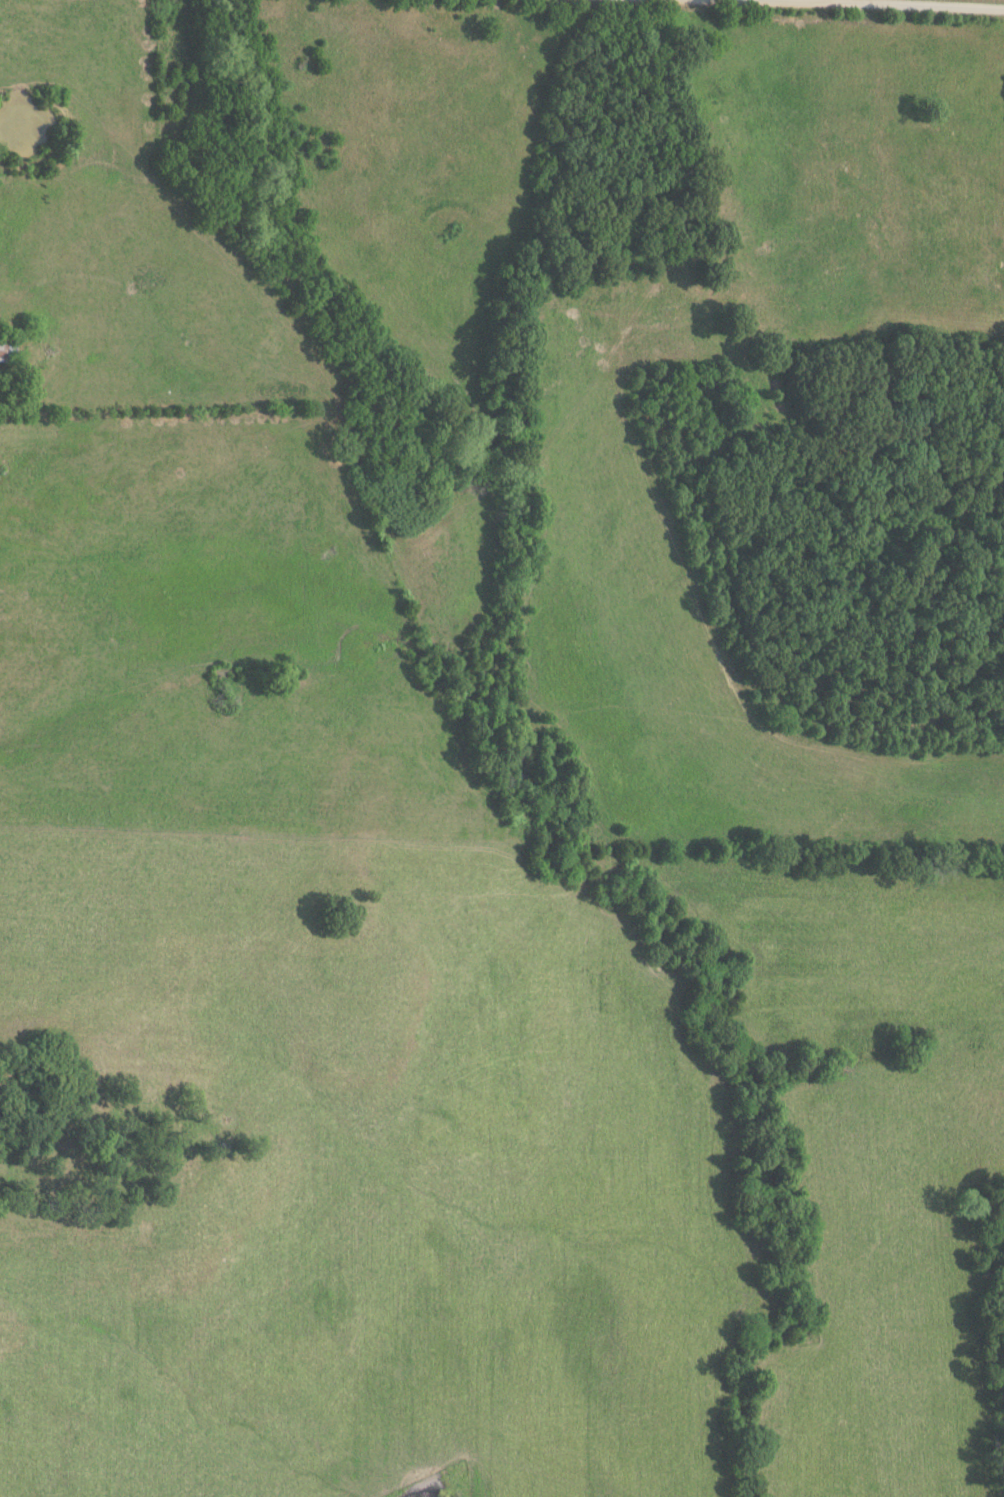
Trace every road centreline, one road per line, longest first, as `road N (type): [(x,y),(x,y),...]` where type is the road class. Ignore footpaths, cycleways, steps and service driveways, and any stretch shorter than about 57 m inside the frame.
road 1 (residential): [(1003,13),(869,0)]

